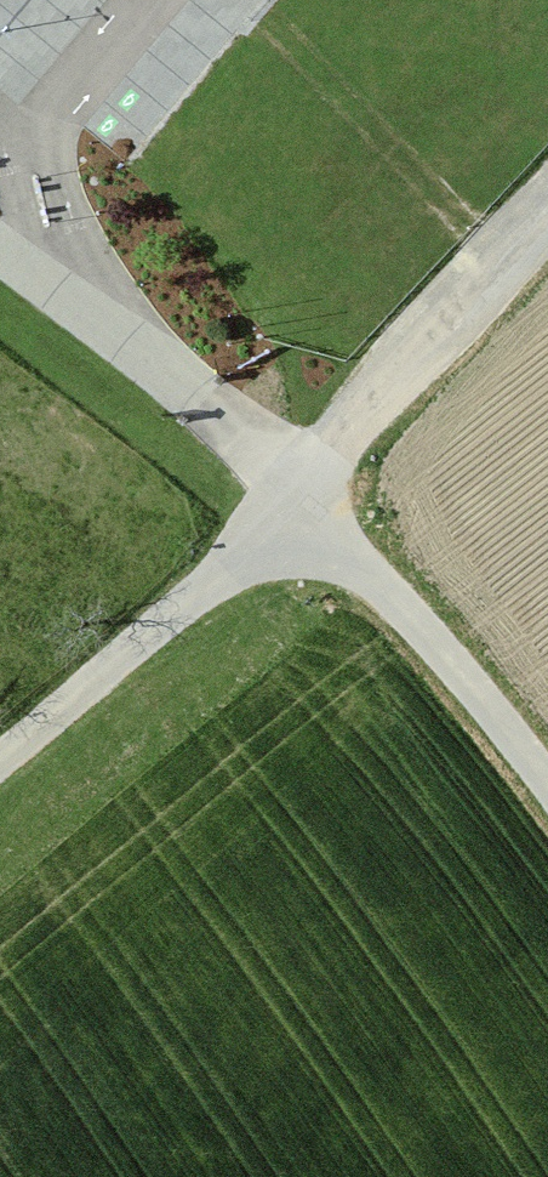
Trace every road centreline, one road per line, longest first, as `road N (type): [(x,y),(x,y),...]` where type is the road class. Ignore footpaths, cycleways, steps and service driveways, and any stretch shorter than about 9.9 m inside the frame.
road 1 (residential): [(547,782),(463,674),(296,494),(161,625),(0,758)]
road 2 (track): [(547,214),(296,494)]

